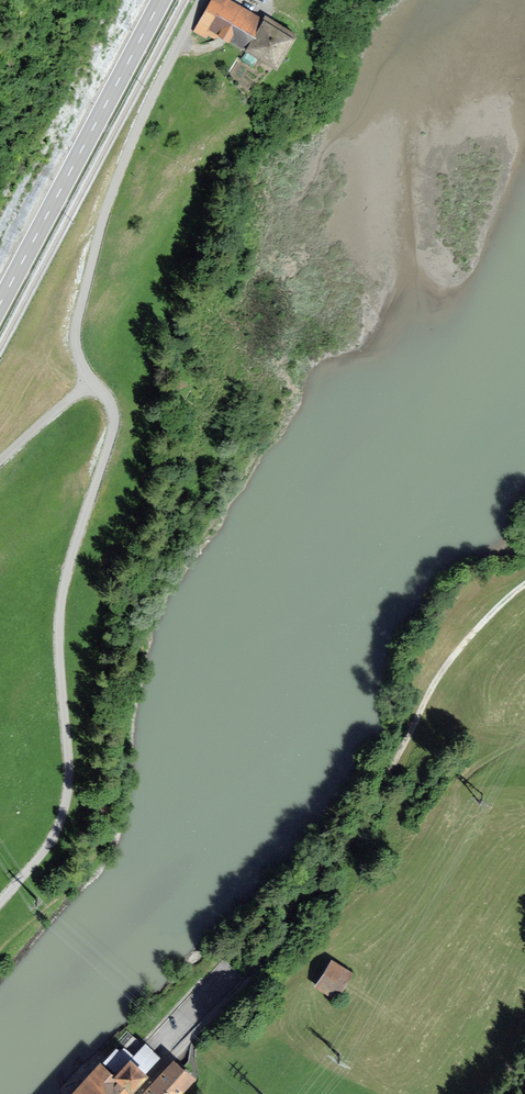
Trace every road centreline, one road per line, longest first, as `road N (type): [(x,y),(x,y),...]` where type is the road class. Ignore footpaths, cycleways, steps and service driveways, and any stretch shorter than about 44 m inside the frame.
road 1 (track): [(0,894),(47,836),(66,774),(59,632),(110,419),(73,344),(82,280),(104,206),(185,37)]
road 2 (track): [(244,984),(309,884),(369,818),(443,671),(524,584)]
road 3 (secondary): [(0,303),(161,0)]

